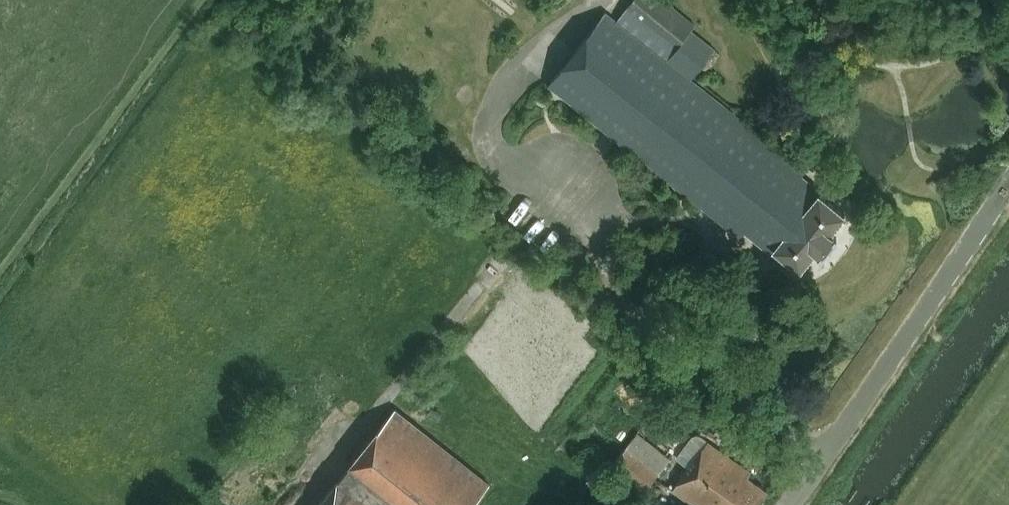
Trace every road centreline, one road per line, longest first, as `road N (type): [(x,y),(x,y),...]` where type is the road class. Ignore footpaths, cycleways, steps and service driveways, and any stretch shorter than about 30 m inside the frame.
road 1 (residential): [(792,504),(1008,183)]

